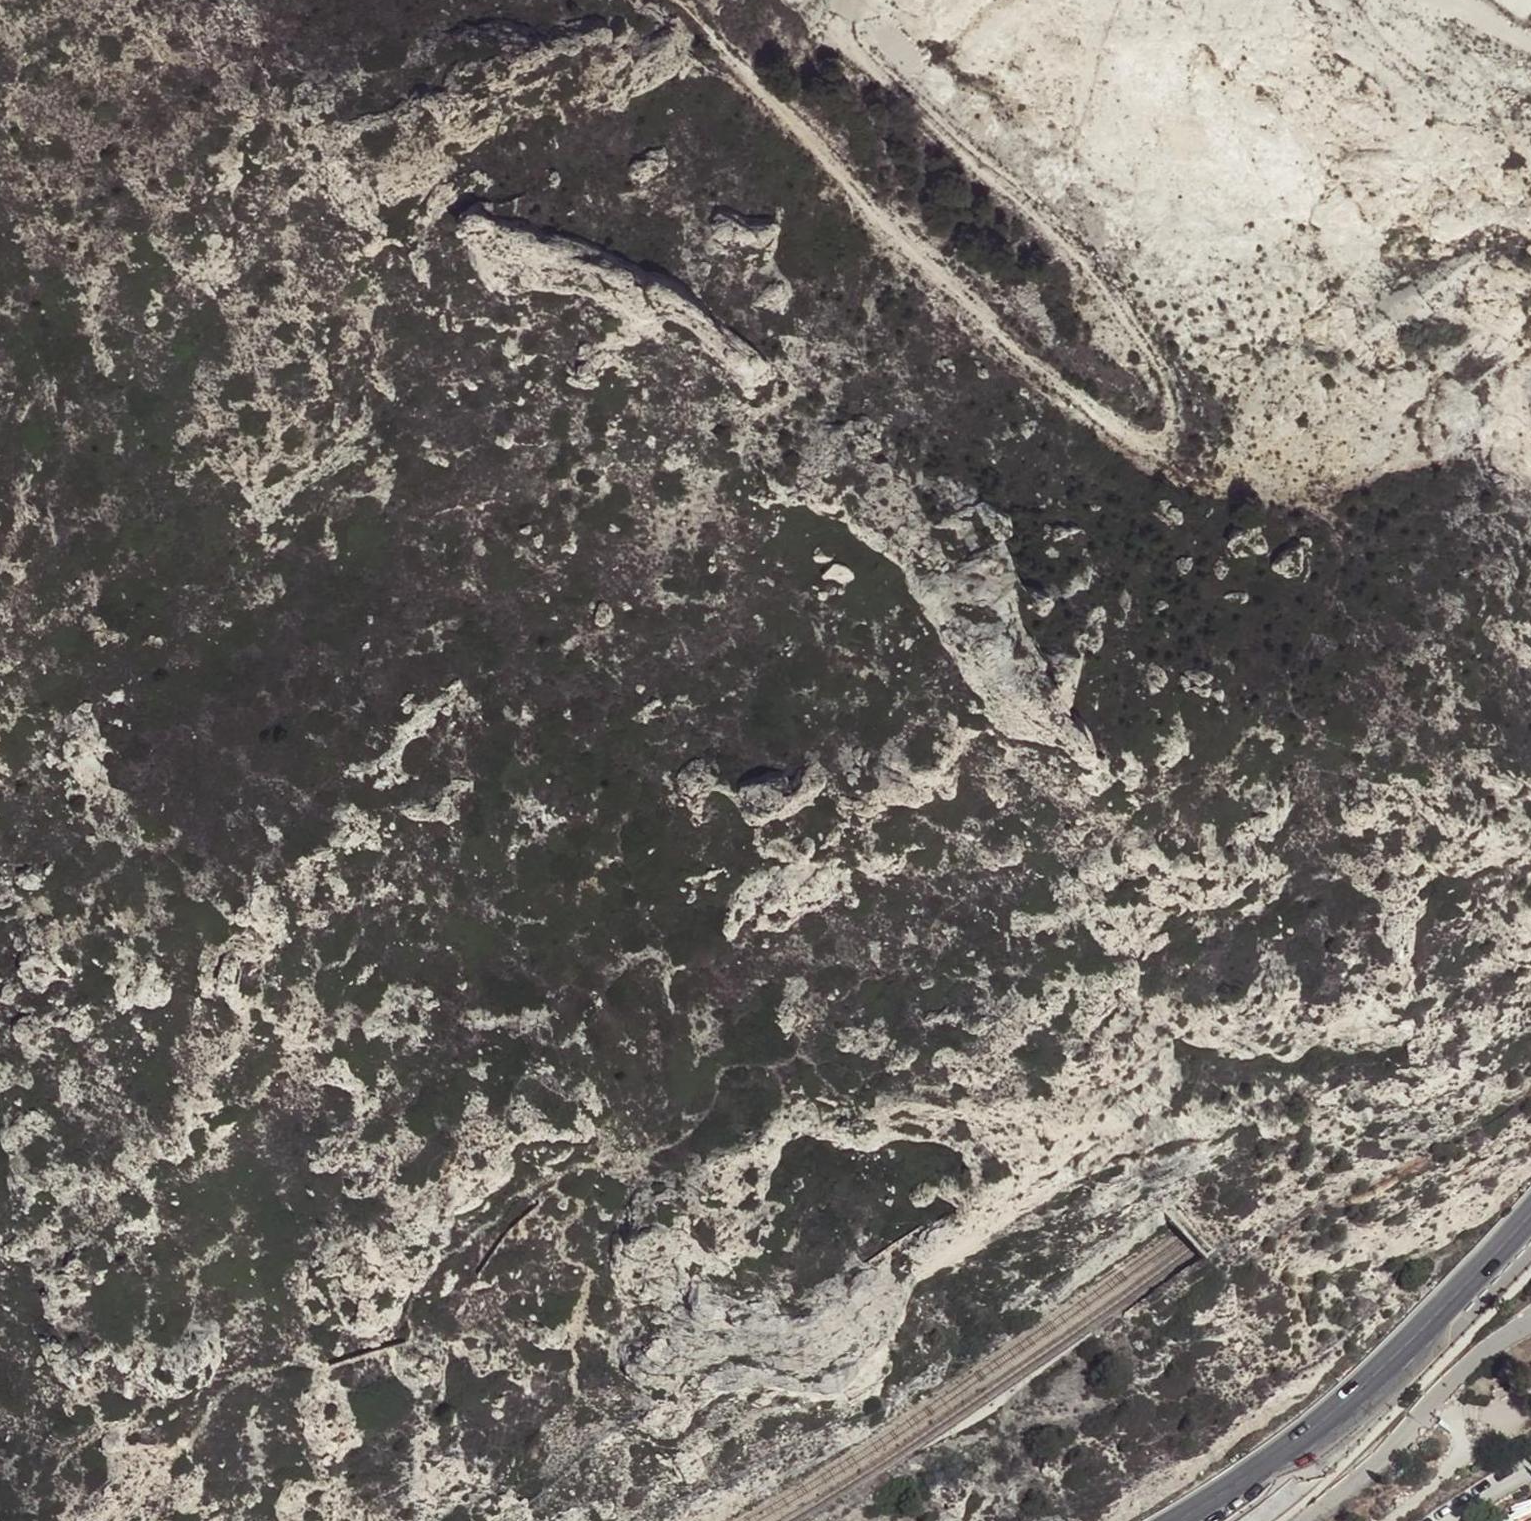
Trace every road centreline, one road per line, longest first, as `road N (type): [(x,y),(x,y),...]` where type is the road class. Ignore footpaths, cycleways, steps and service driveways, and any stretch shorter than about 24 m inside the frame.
road 1 (track): [(1174,387),(1168,436),(1116,440),(1014,356),(684,0)]
road 2 (primary): [(1177,1520),(1382,1373),(1530,1213)]

